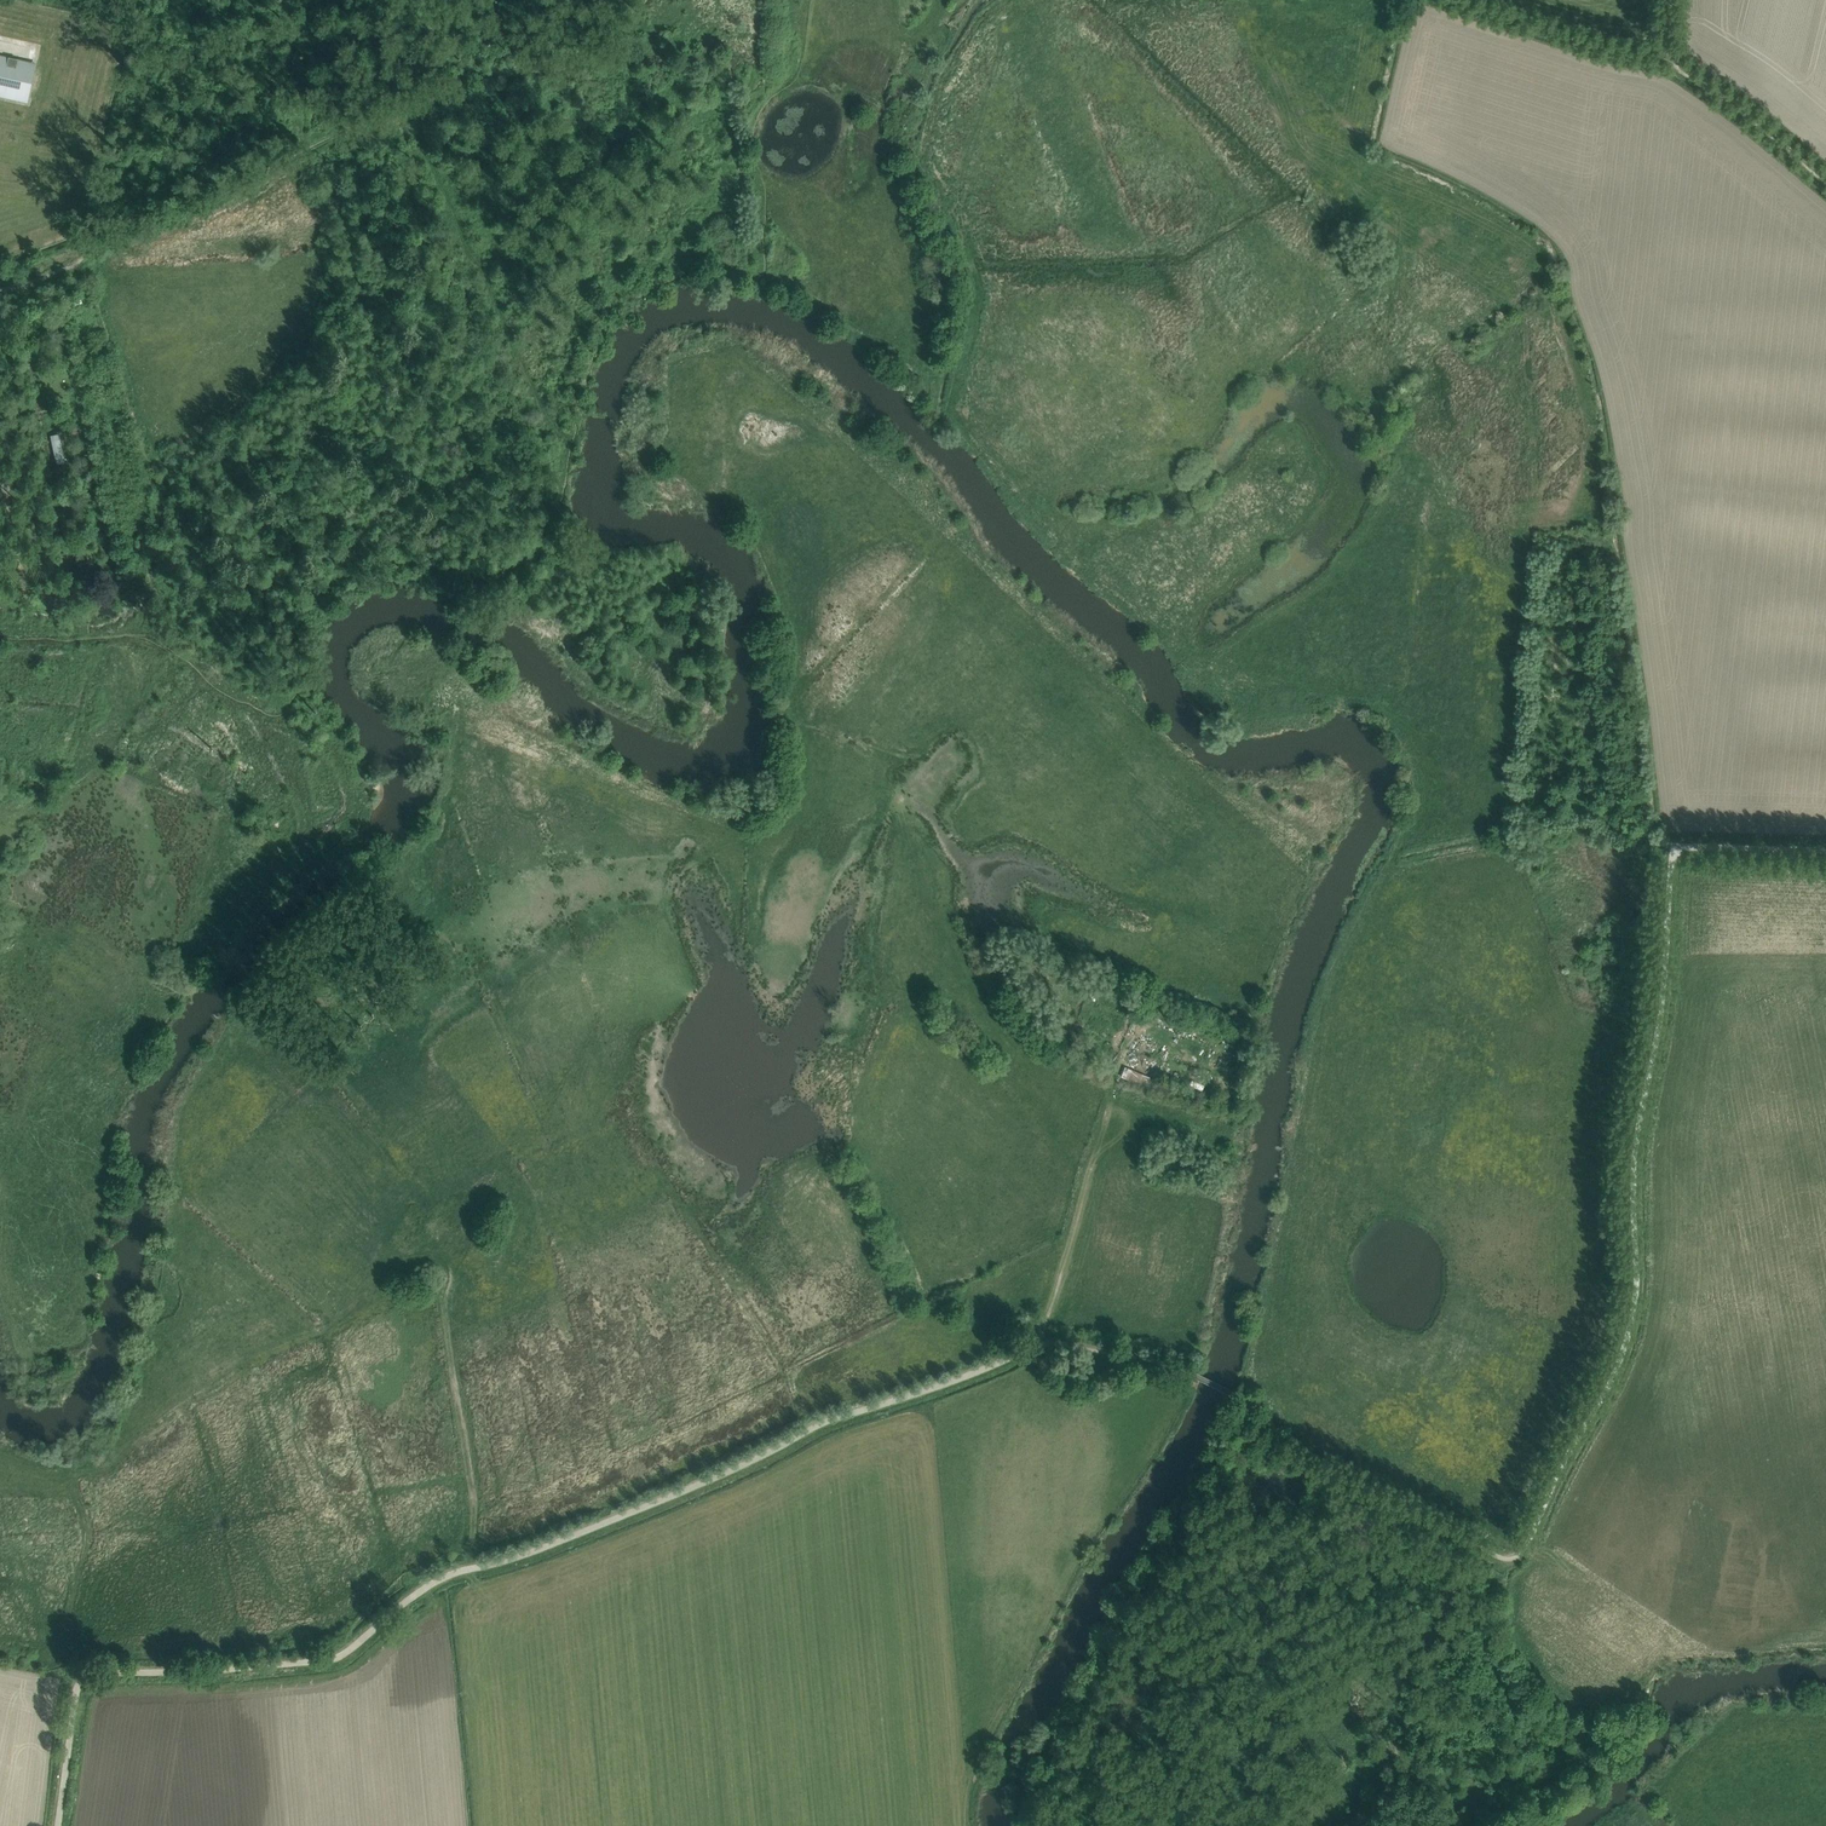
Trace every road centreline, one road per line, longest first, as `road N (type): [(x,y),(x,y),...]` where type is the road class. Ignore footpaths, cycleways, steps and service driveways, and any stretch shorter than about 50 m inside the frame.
road 1 (track): [(635,0),(611,50),(483,75),(403,101),(24,282)]
road 2 (track): [(465,1570),(471,1505),(436,1253),(392,1281)]
road 3 (track): [(1118,1068),(1036,1346)]
road 4 (track): [(1666,56),(1556,34),(1449,0)]
road 5 (track): [(1825,181),(1666,56)]
road 6 (unclassified): [(1825,851),(1674,846)]

